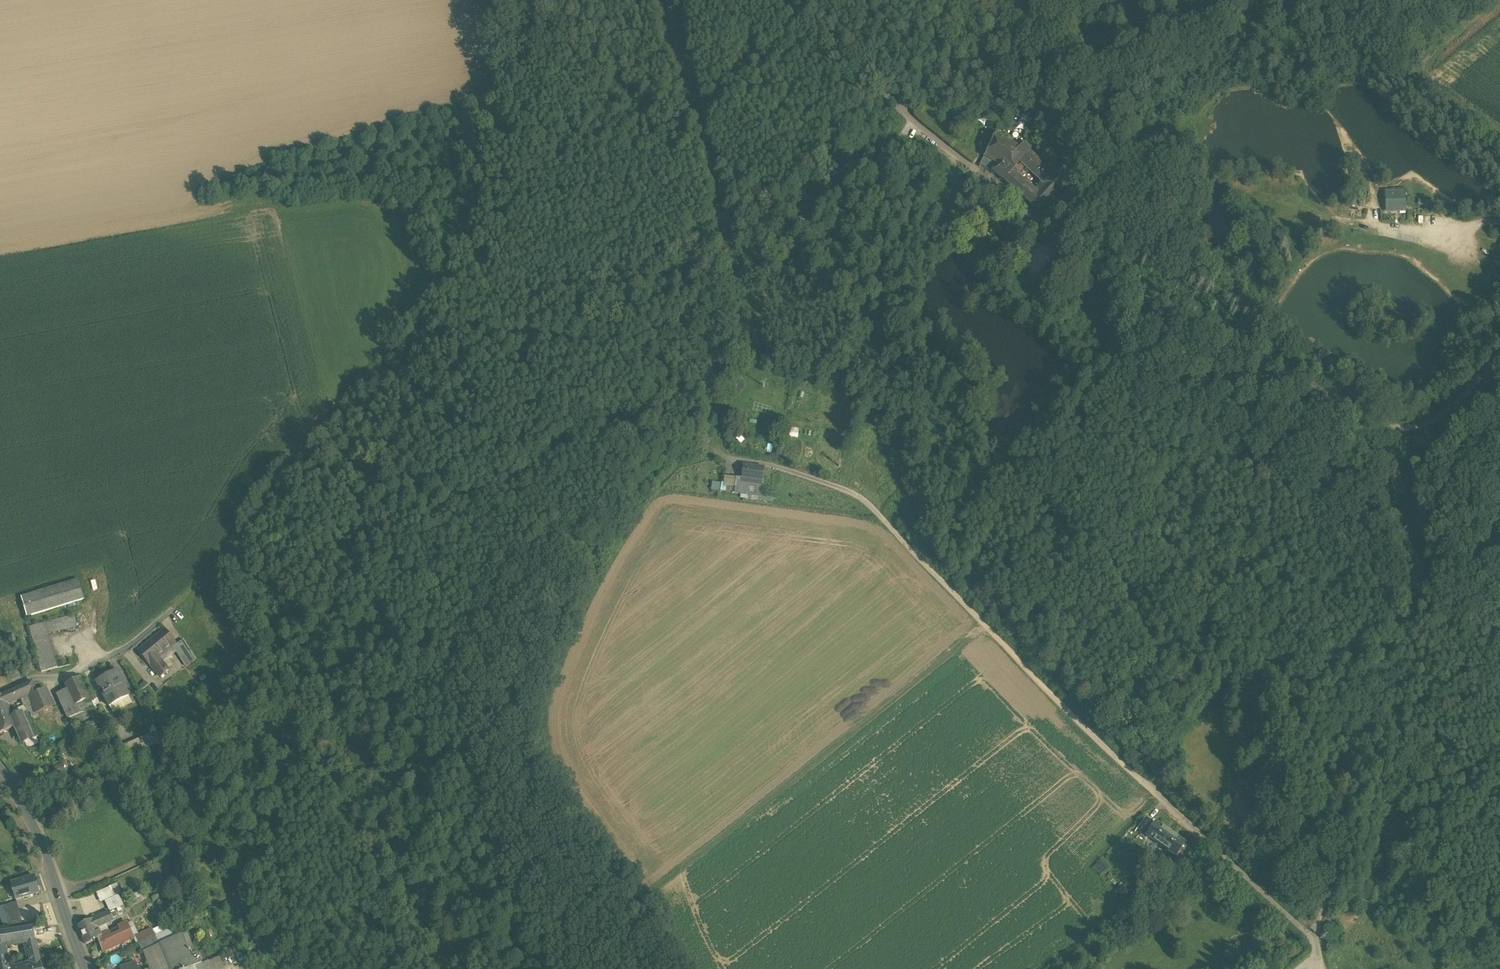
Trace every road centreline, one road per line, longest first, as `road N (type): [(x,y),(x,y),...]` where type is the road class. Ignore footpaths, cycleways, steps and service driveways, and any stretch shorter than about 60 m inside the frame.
road 1 (residential): [(1320,960),(1310,938),(860,495),(772,465),(702,457)]
road 2 (residential): [(1499,357),(1435,423),(1391,429),(1145,302),(963,158)]
road 3 (track): [(988,628),(653,901)]
road 4 (track): [(1310,938),(1321,926),(1387,642),(1397,538)]
road 5 (secondary): [(84,968),(46,857),(0,775)]
road 6 (residential): [(0,691),(25,679),(62,678),(129,645),(163,614)]
road 7 (unclassified): [(876,89),(766,0)]

